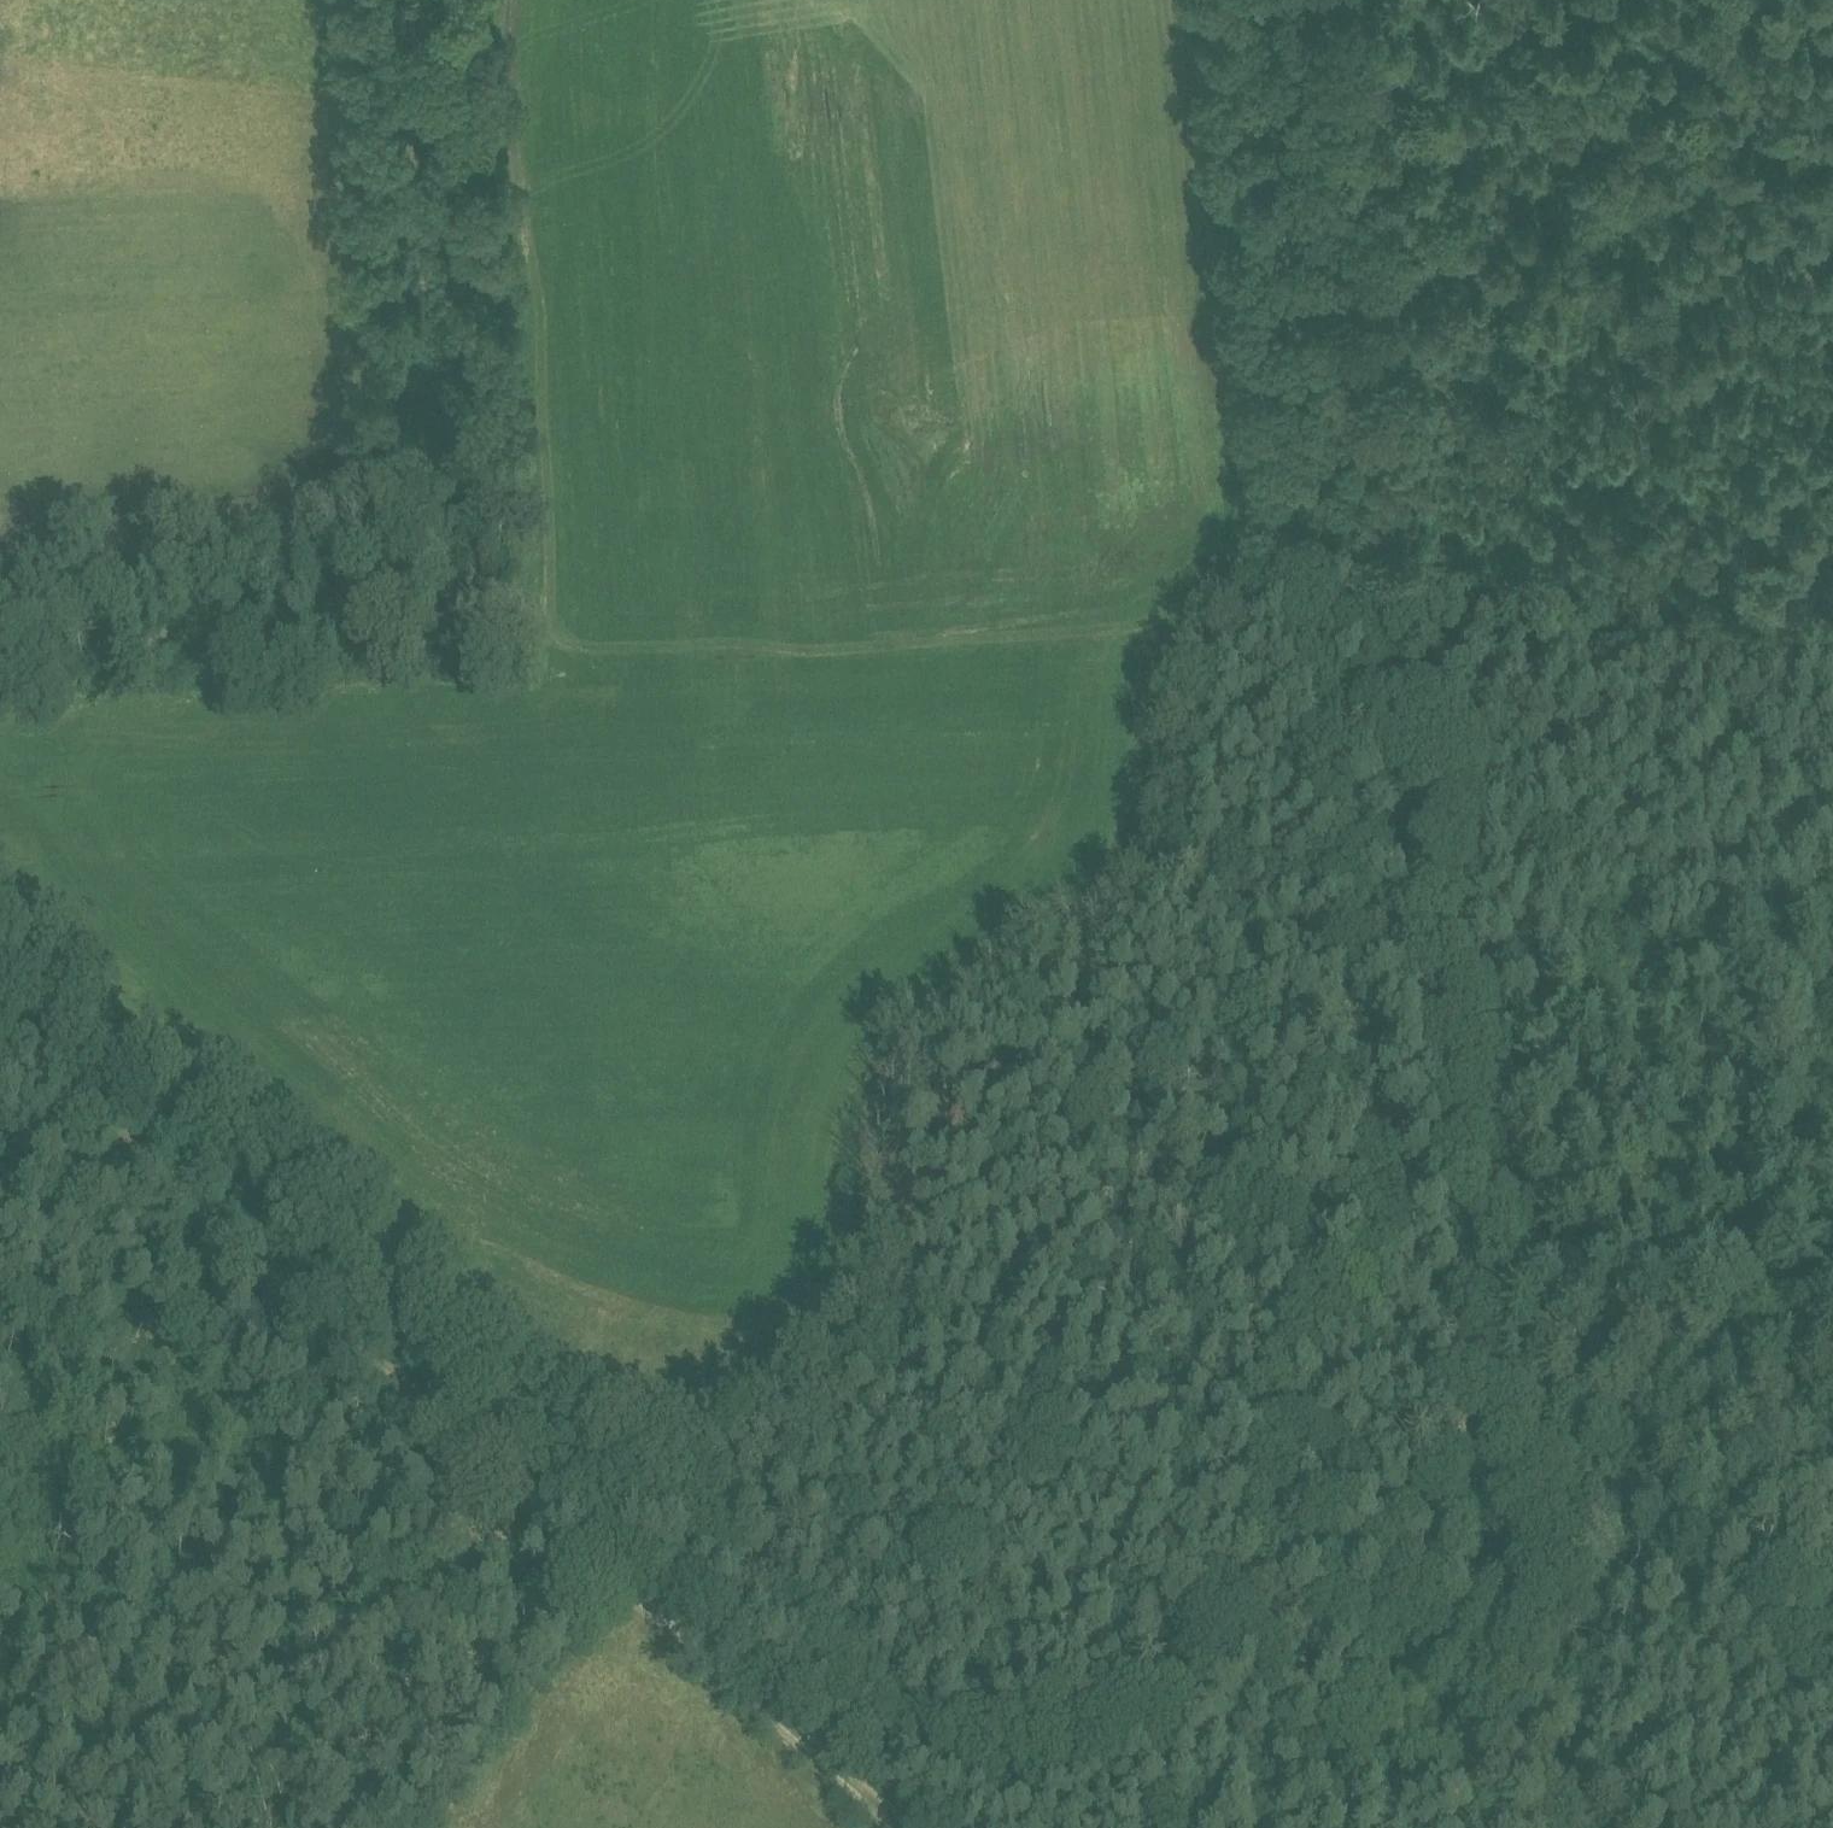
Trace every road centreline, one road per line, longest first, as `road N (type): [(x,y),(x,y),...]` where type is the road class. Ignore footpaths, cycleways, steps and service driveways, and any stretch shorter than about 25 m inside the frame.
road 1 (track): [(0,1039),(906,1827)]

